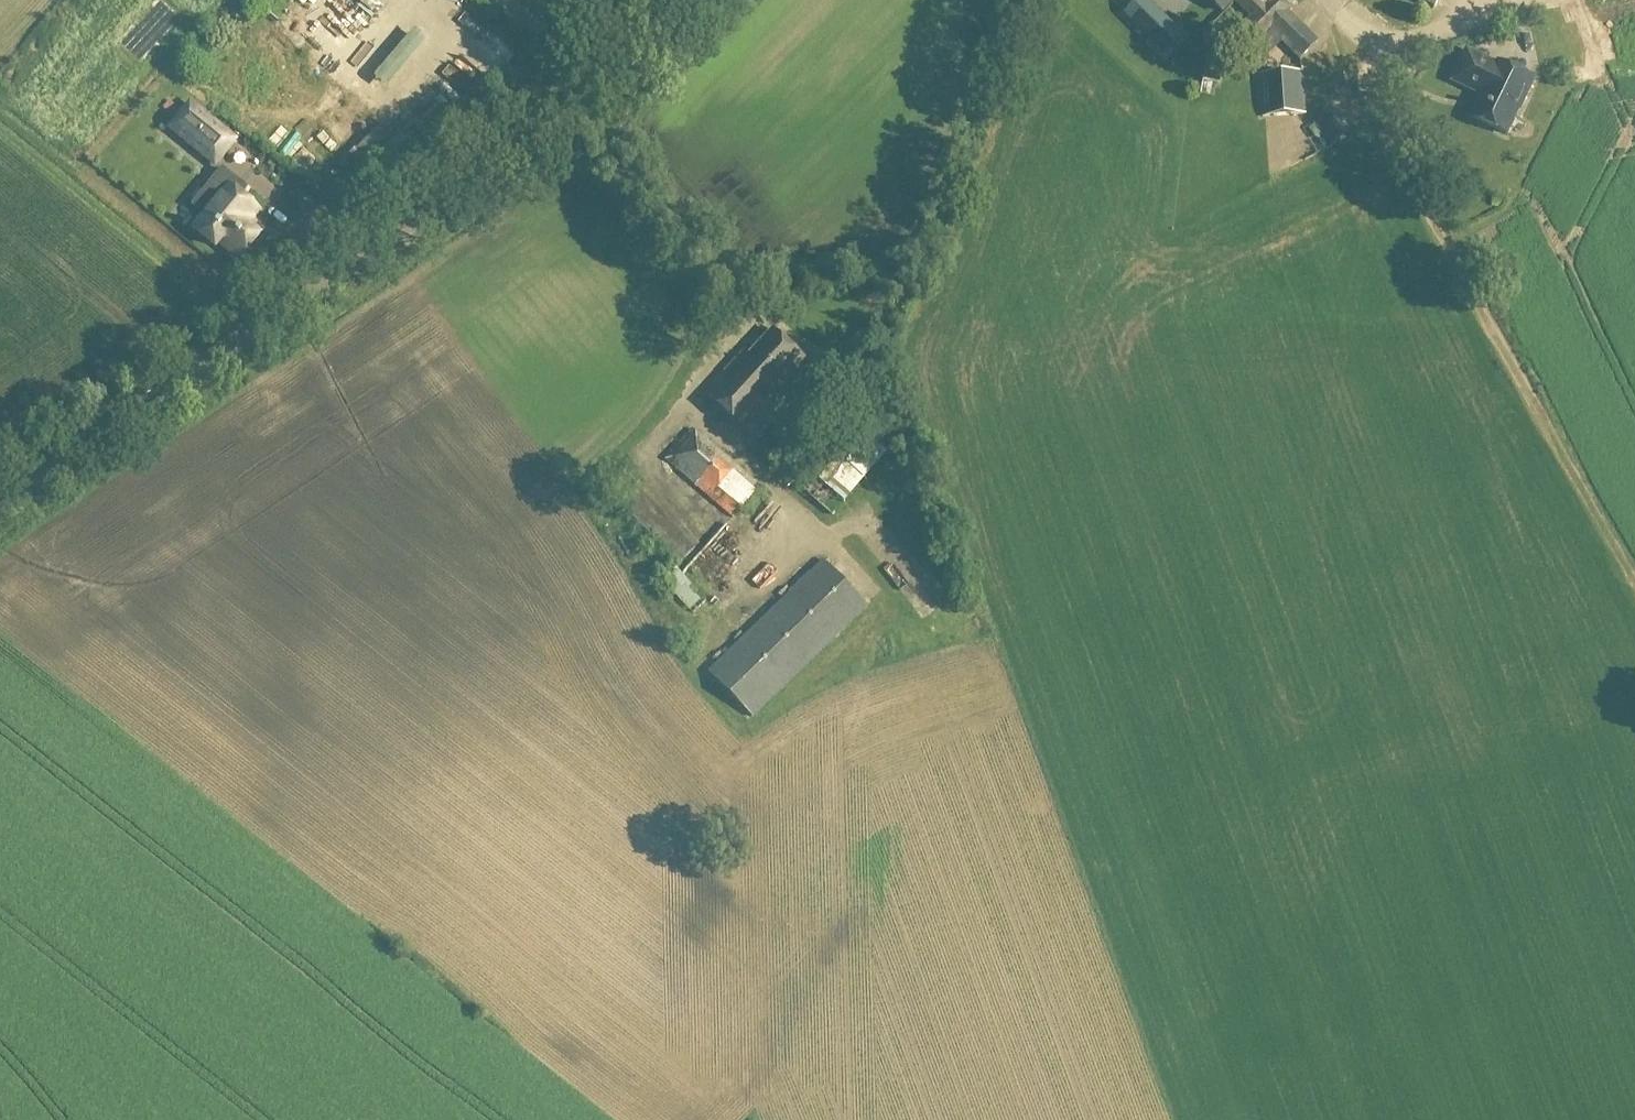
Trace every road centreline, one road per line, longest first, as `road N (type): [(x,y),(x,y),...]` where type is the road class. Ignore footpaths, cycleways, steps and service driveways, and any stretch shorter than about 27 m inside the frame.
road 1 (tertiary): [(0,505),(521,162),(604,90)]
road 2 (track): [(1378,125),(1634,597)]
road 3 (unclassified): [(496,0),(604,90)]
road 4 (tertiary): [(604,90),(706,0)]
road 5 (unclassified): [(1326,0),(1378,125)]

